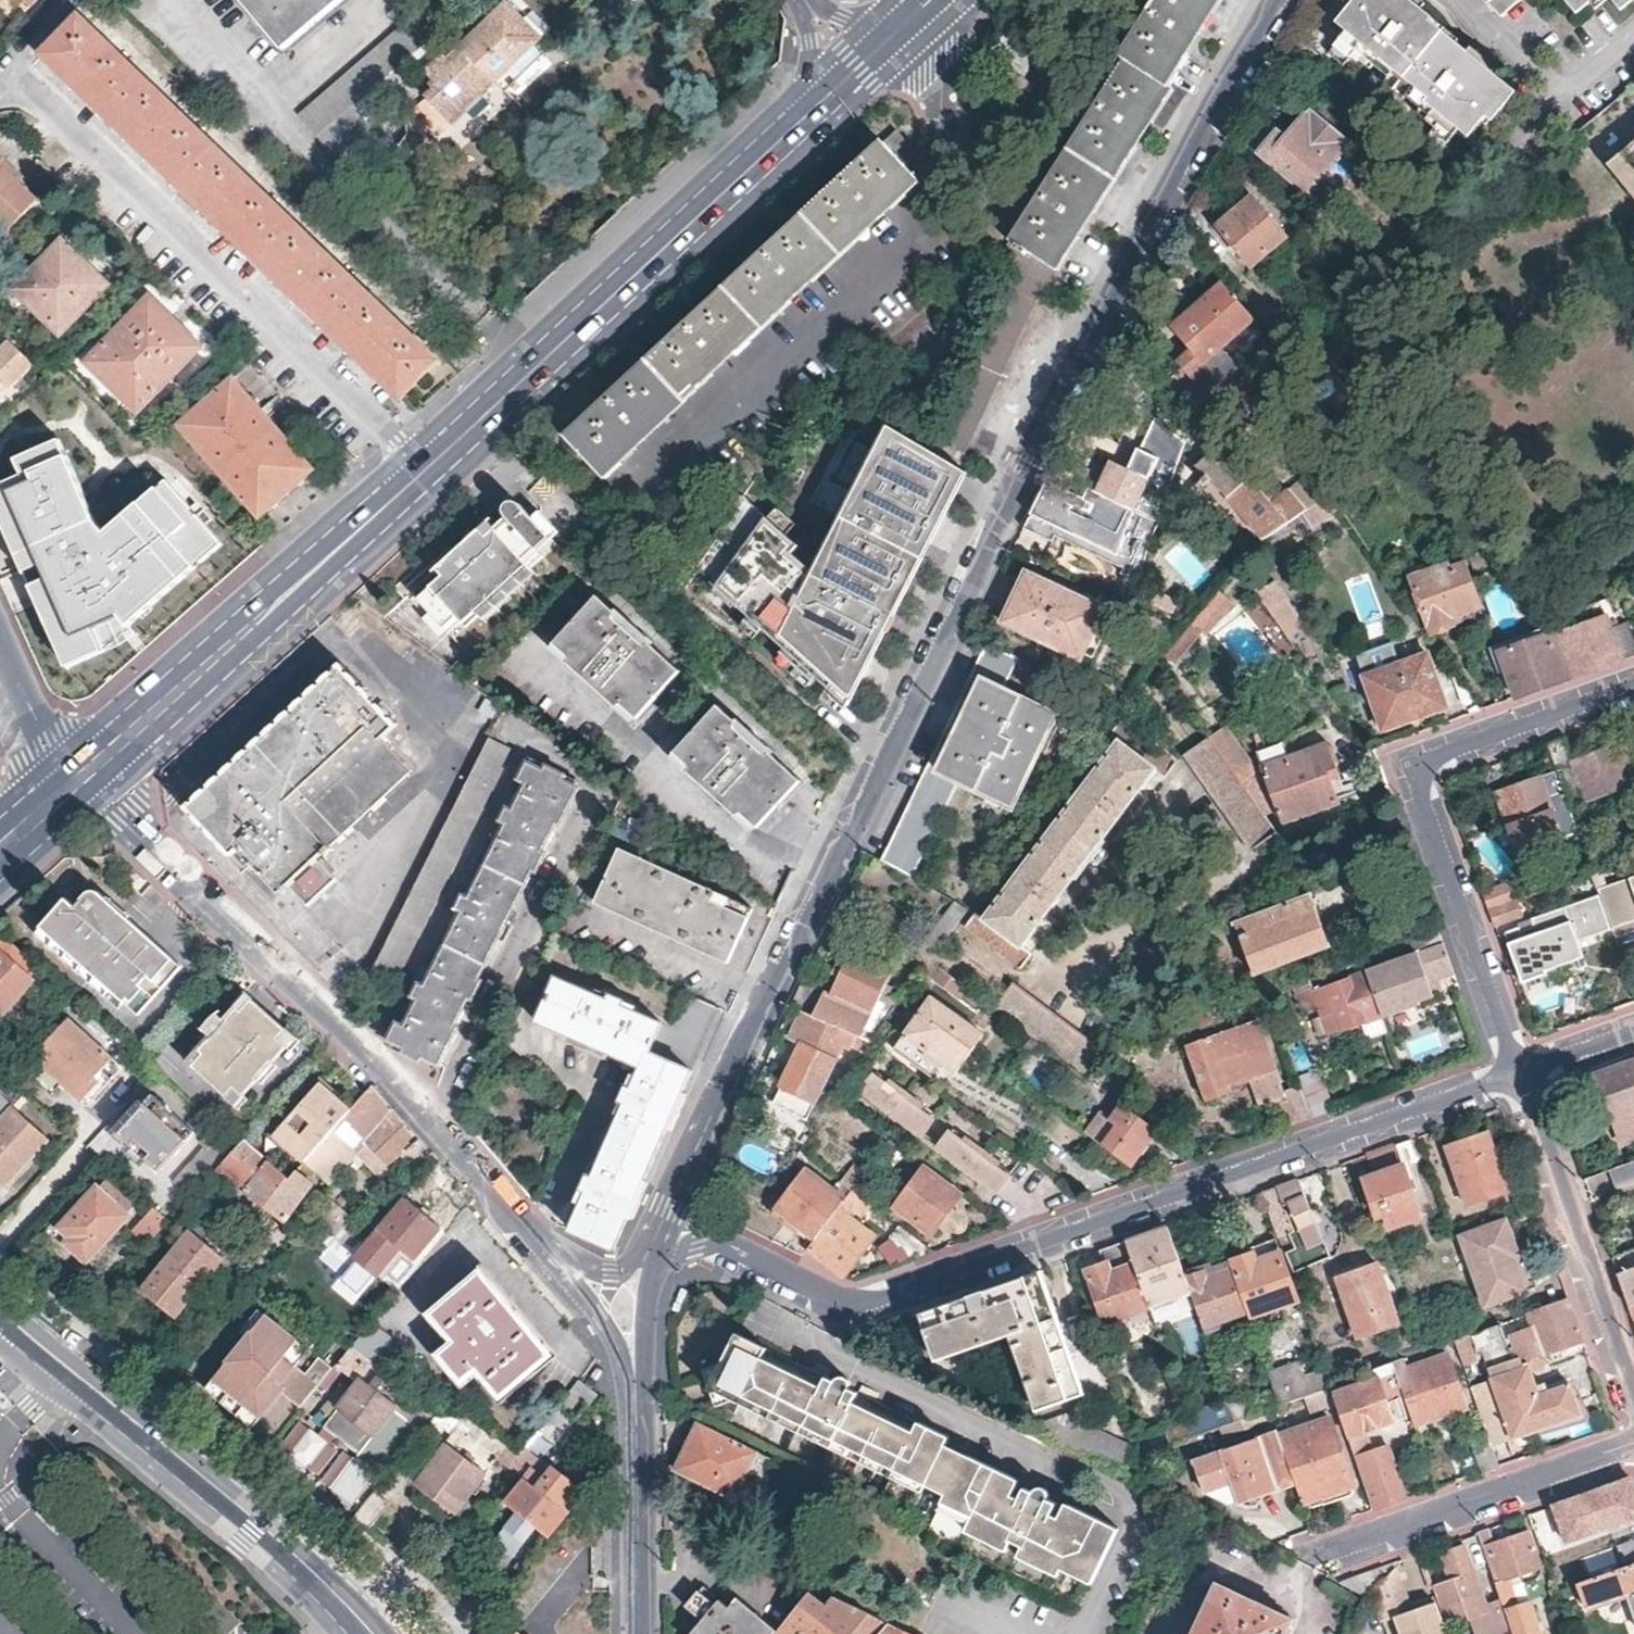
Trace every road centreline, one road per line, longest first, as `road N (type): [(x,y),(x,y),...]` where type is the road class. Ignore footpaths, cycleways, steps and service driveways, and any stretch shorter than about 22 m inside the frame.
road 1 (residential): [(1274,0),(1185,146),(652,1246)]
road 2 (residential): [(1522,1072),(876,1304),(843,1304),(729,1244),(652,1246)]
road 3 (residential): [(635,1296),(543,1247),(392,1078),(73,783)]
road 4 (residential): [(12,69),(426,474)]
road 5 (residential): [(1633,689),(1412,769),(1522,1072)]
road 6 (primary): [(809,115),(426,474)]
road 7 (secondary): [(0,1321),(258,1526),(368,1633)]
road 8 (primary): [(426,474),(73,783)]
road 9 (residential): [(1296,1560),(1633,1445)]
road 10 (residential): [(1522,1072),(1633,1395)]
road 11 (residential): [(635,1296),(640,1633)]
road 12 (residential): [(73,783),(44,742),(0,644)]
road 13 (primary): [(899,33),(809,115)]

